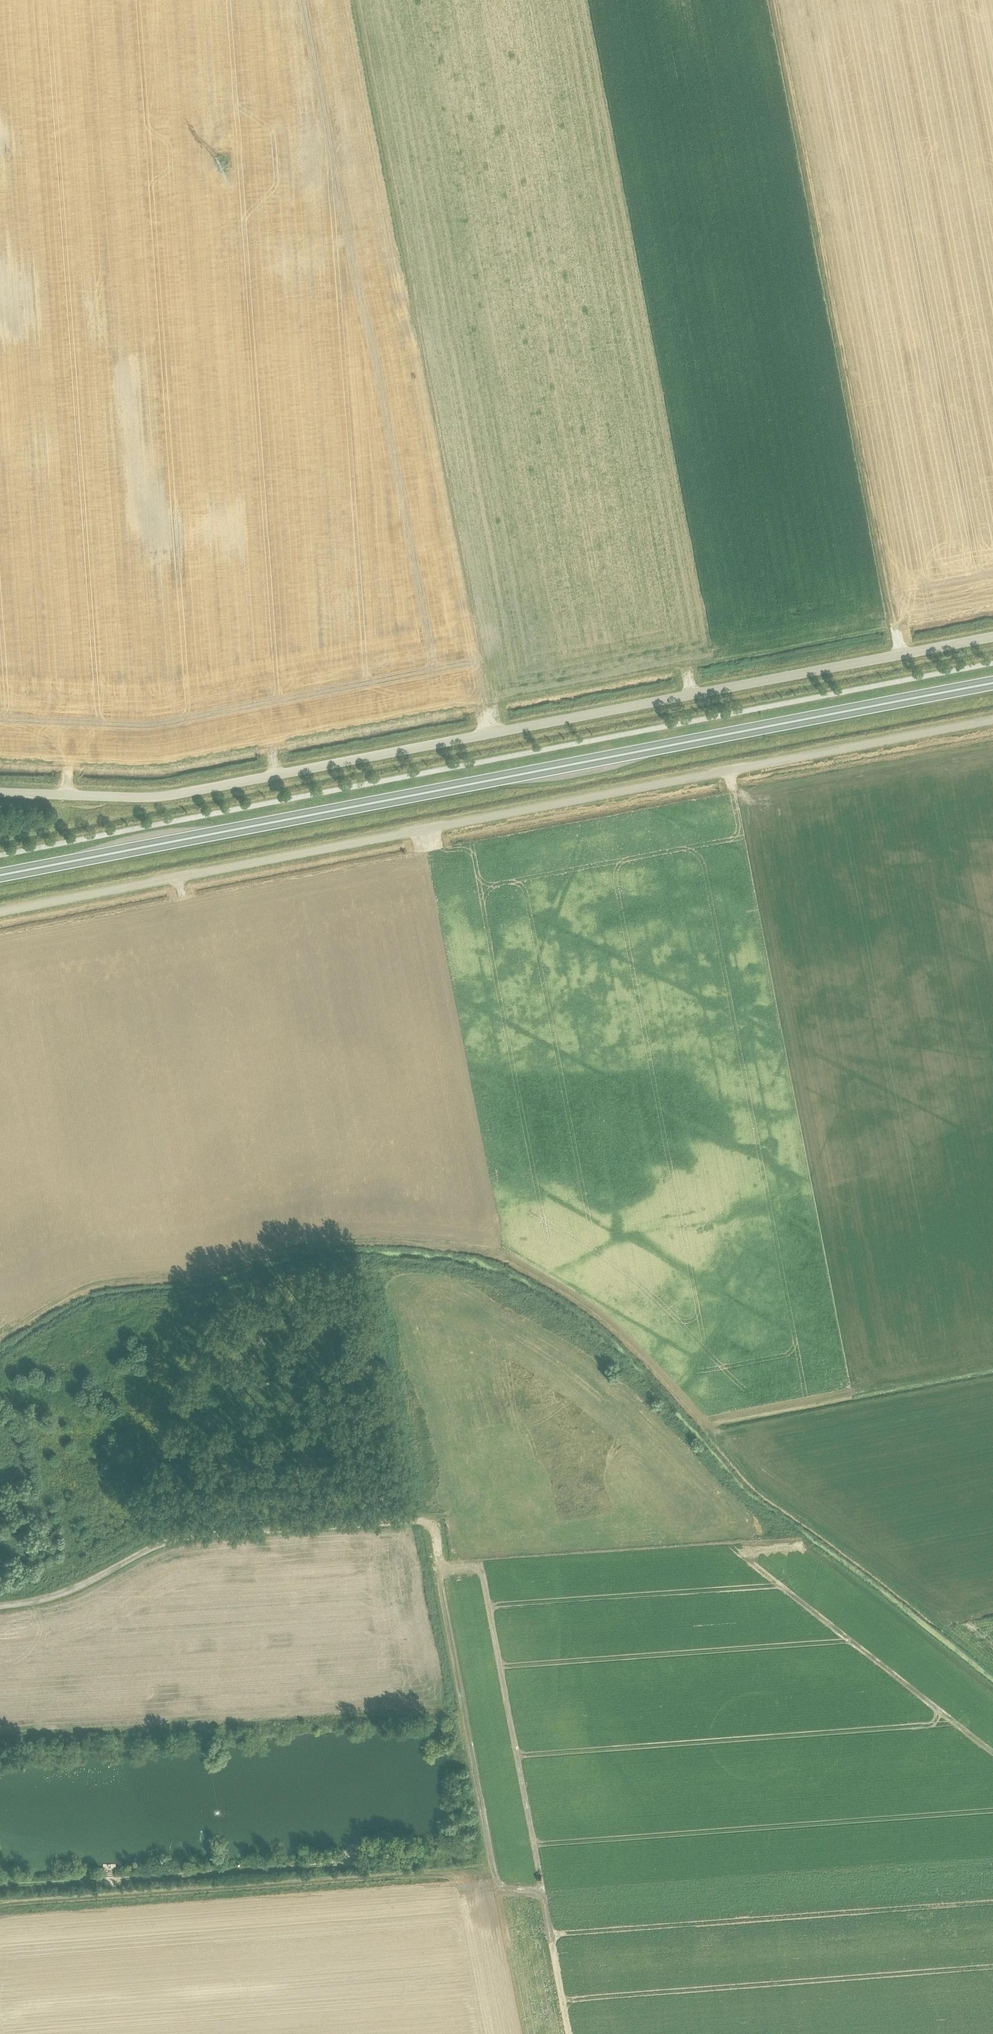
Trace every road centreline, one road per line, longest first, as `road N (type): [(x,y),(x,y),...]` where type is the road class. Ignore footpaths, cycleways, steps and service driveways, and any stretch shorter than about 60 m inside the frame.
road 1 (trunk): [(0,873),(992,681)]
road 2 (unclassified): [(0,912),(992,720)]
road 3 (unclassified): [(0,792),(176,794),(992,637)]
road 4 (track): [(0,1601),(73,1584),(190,1532),(417,1518),(428,1524),(491,1859)]
road 5 (track): [(899,655),(774,0)]
road 6 (track): [(345,1865),(0,1885)]

